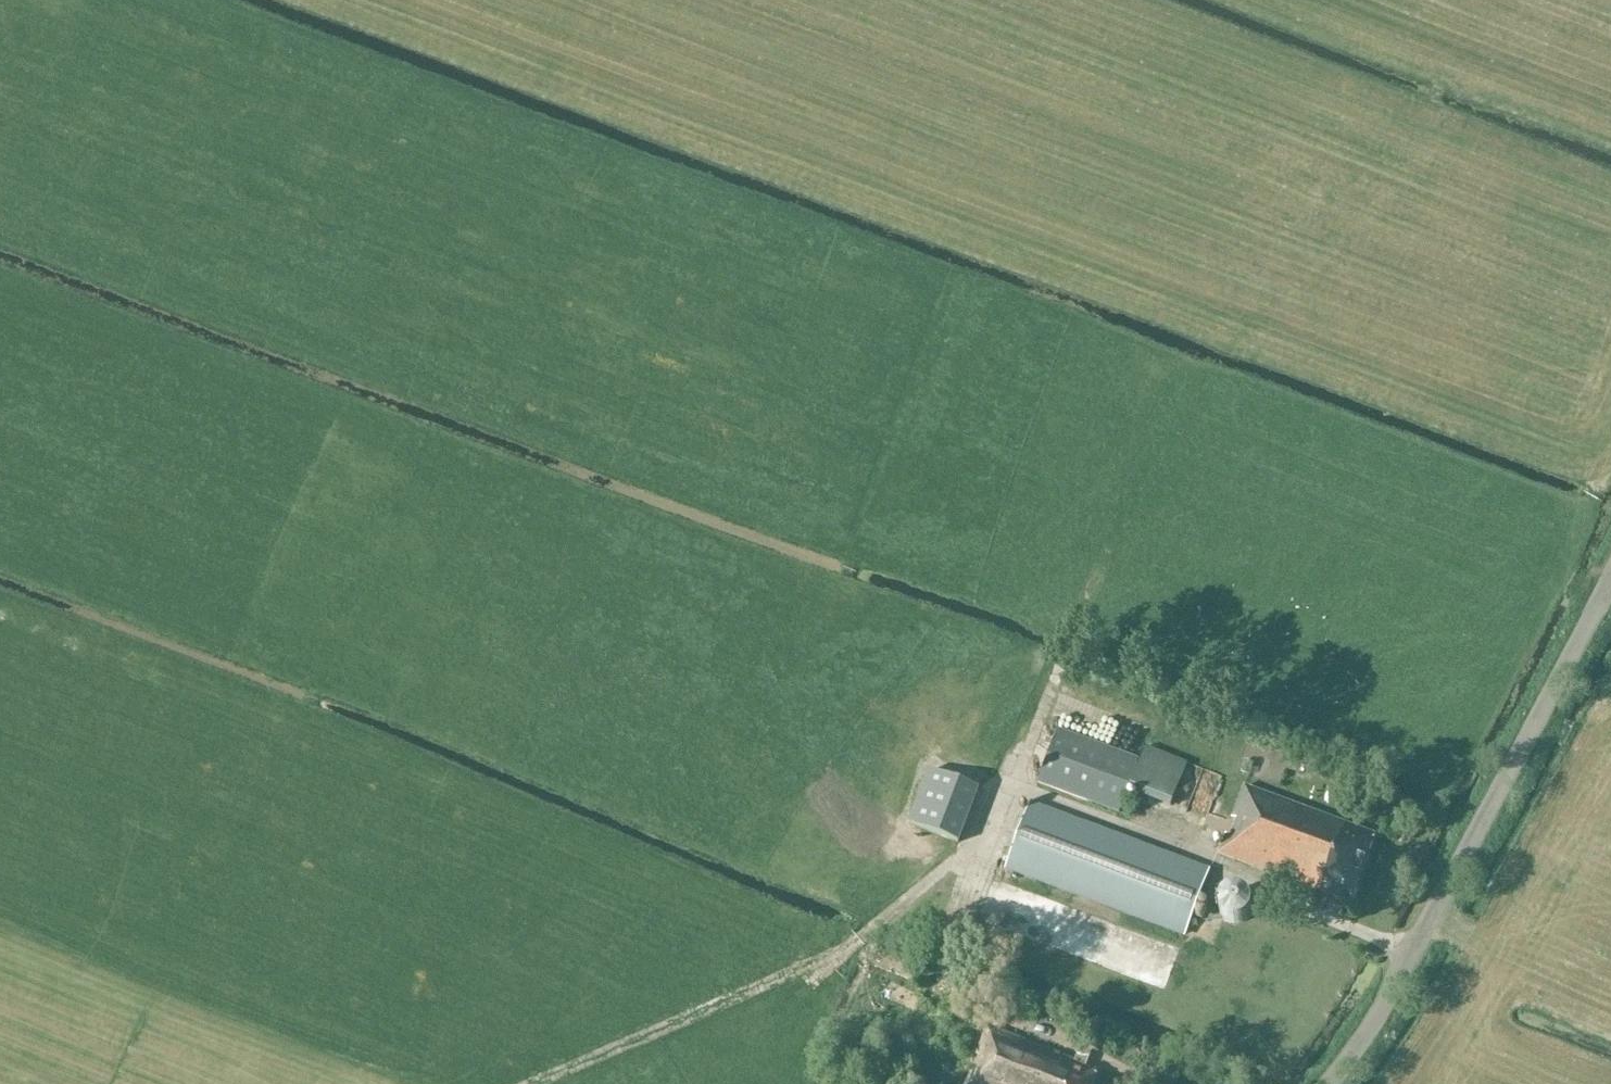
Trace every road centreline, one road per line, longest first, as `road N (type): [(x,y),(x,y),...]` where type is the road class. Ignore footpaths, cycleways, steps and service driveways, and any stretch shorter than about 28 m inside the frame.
road 1 (tertiary): [(1344,1083),(1531,746),(1610,567)]

